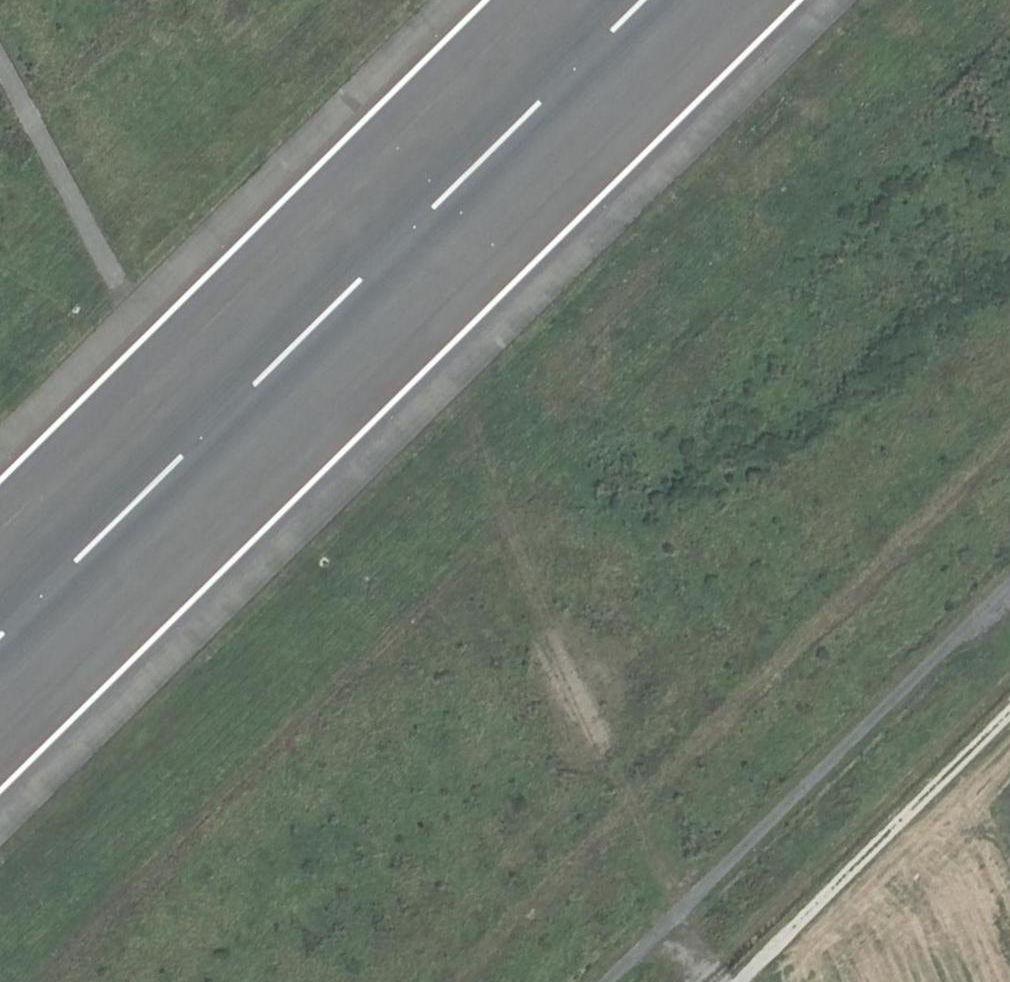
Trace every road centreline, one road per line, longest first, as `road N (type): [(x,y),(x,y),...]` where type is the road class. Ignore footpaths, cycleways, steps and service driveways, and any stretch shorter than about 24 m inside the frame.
road 1 (track): [(741,981),(1009,710)]

